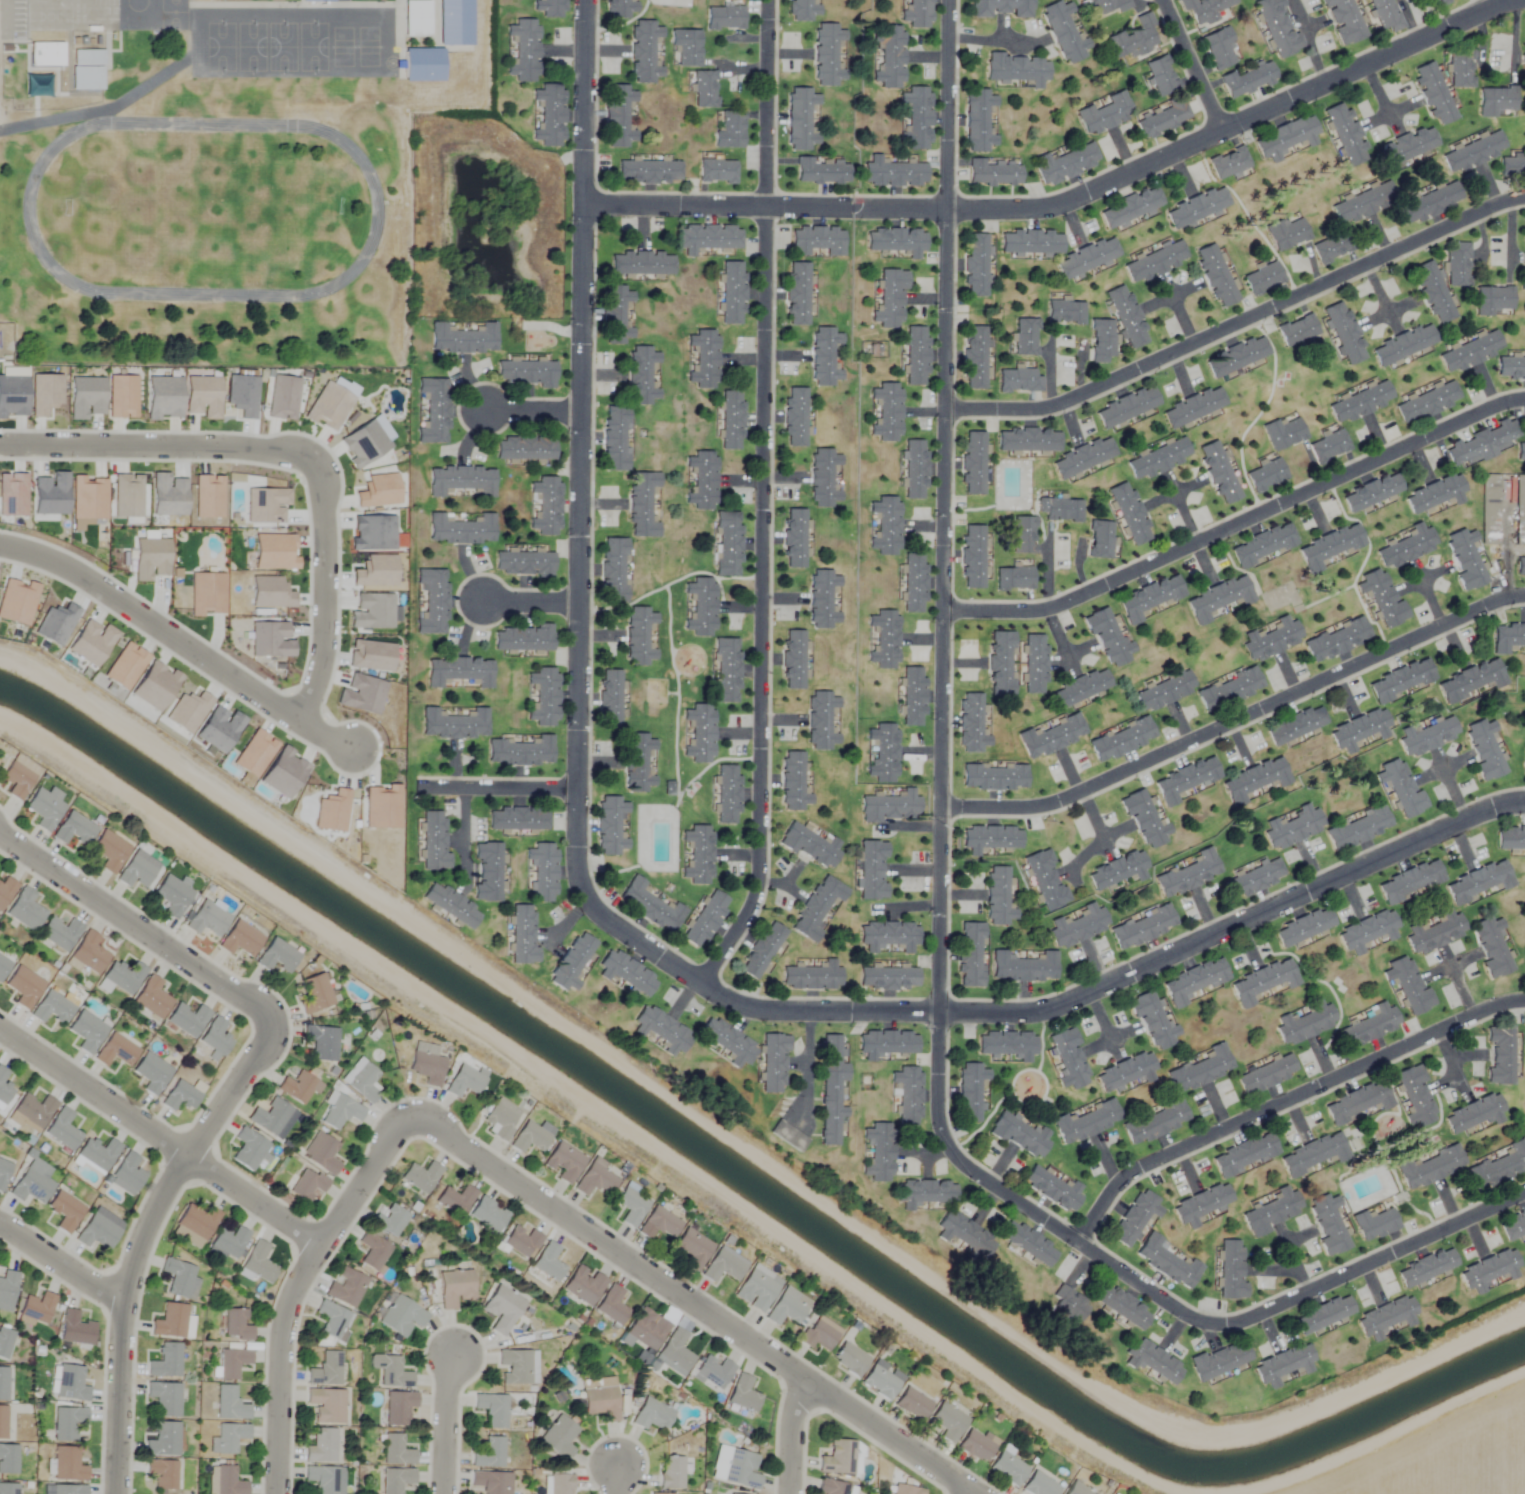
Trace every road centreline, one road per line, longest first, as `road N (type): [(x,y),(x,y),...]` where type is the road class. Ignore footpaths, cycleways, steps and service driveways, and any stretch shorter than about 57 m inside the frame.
road 1 (residential): [(950,0),(936,1013),(944,1145),(968,1170),(1190,1319),(1217,1327),(1524,1191)]
road 2 (residential): [(1524,802),(1487,811),(1053,1010),(807,1013),(739,1008),(601,918),(576,866),(579,788)]
road 3 (residential): [(703,983),(747,918),(761,872),(769,0)]
road 4 (residential): [(584,205),(1052,206),(1514,0)]
road 5 (residential): [(586,0),(579,788)]
road 6 (residential): [(411,1113),(975,1493)]
road 7 (residential): [(943,808),(1057,802),(1524,596)]
road 8 (residential): [(945,611),(1033,613),(1069,605),(1524,400)]
road 9 (residential): [(946,411),(1060,406),(1524,198)]
road 10 (residential): [(1076,1242),(1114,1186),(1140,1166),(1474,1015),(1524,1004)]
road 11 (residential): [(115,1493),(122,1336),(135,1261),(187,1155),(280,1023)]
road 12 (residential): [(277,1493),(286,1314),(411,1113)]
road 13 (residential): [(353,758),(66,568),(0,546)]
road 14 (residential): [(0,1028),(321,1247)]
road 15 (residential): [(280,1023),(0,834)]
road 16 (residential): [(0,445),(298,451),(312,462)]
road 17 (residential): [(312,462),(321,480),(321,662),(300,722)]
road 18 (residential): [(0,1224),(126,1307)]
road 19 (residential): [(1224,132),(1164,0)]
road 20 (residential): [(444,1493),(446,1390),(455,1356)]
road 21 (residential): [(579,788),(442,790)]

